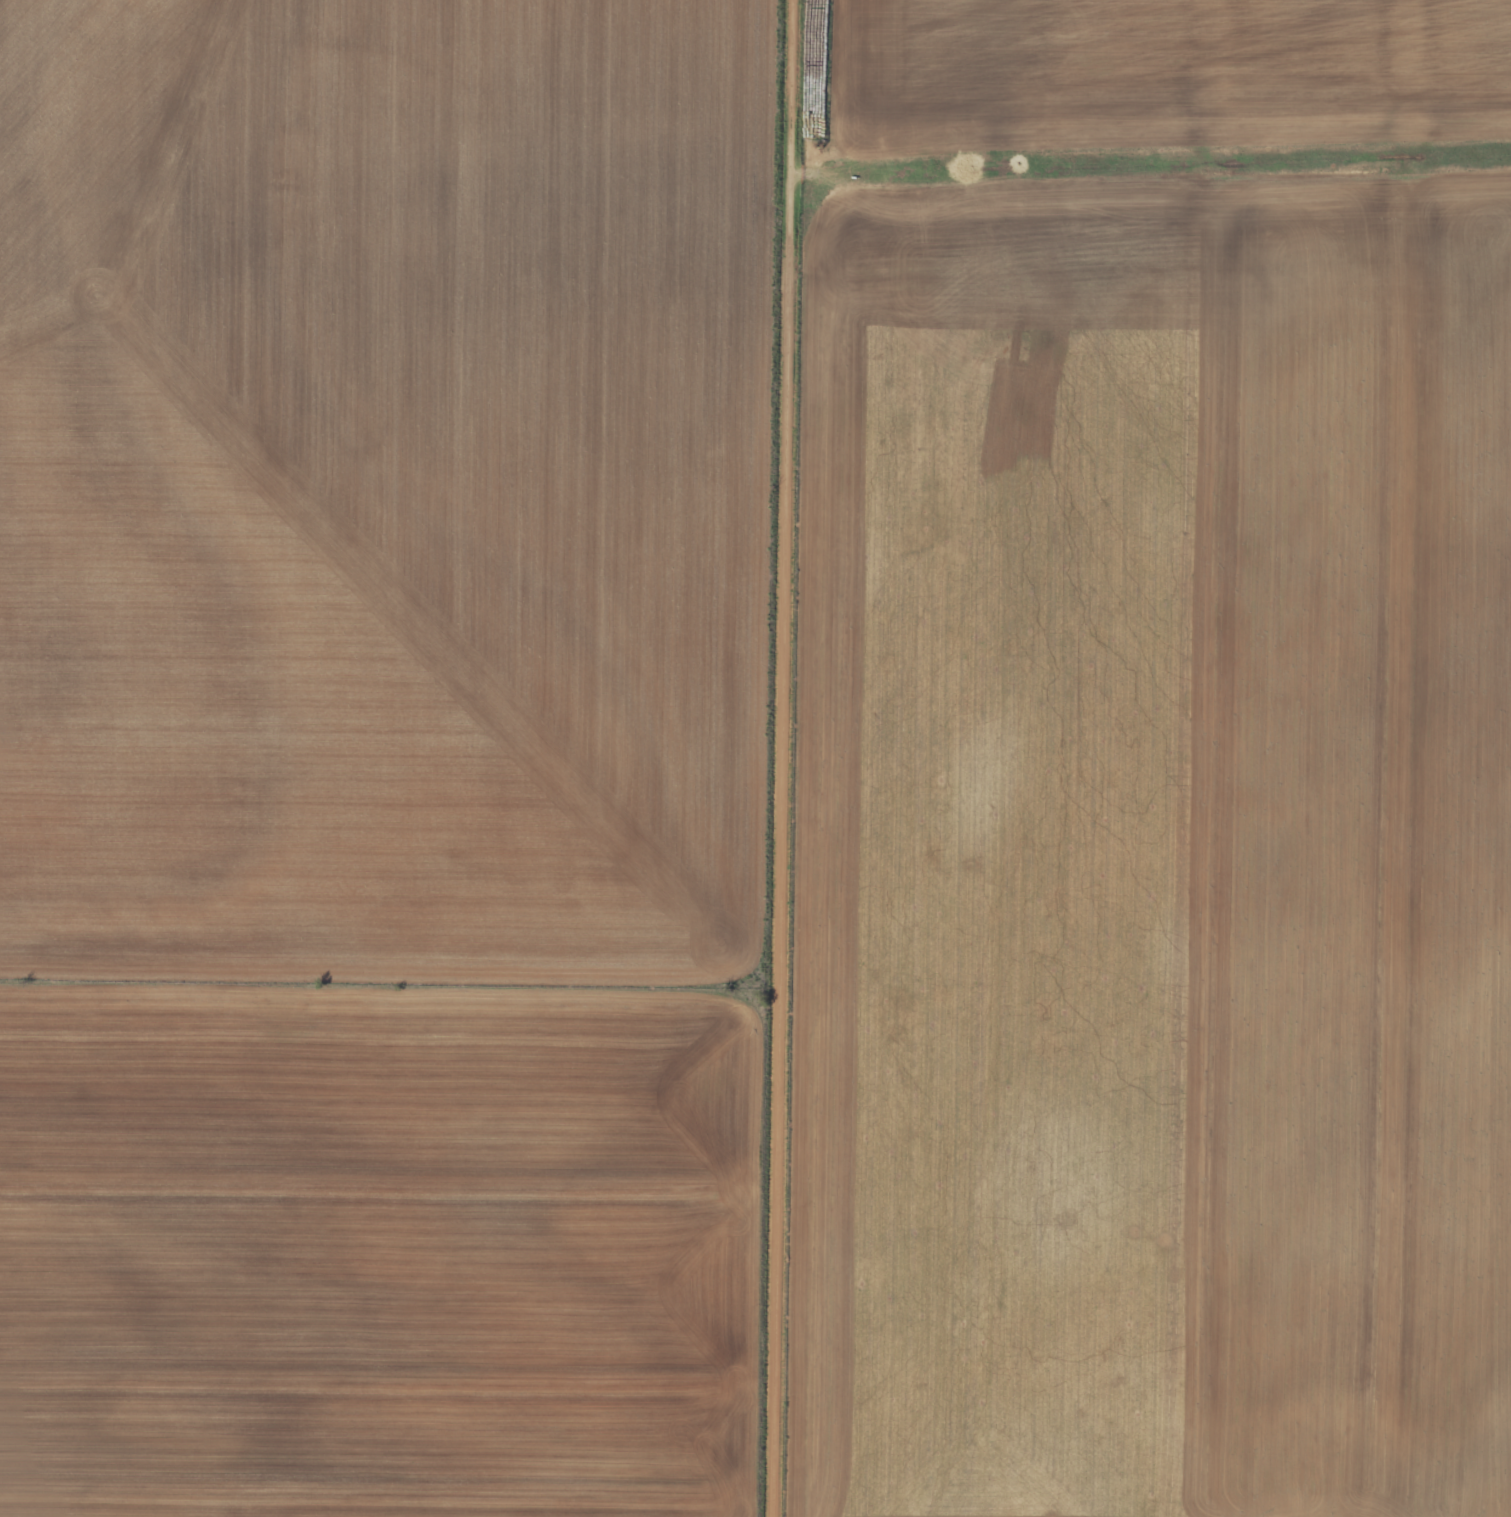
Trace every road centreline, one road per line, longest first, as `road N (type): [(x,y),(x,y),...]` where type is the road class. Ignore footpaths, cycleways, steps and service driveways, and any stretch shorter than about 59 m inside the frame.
road 1 (residential): [(780,1516),(799,0)]

